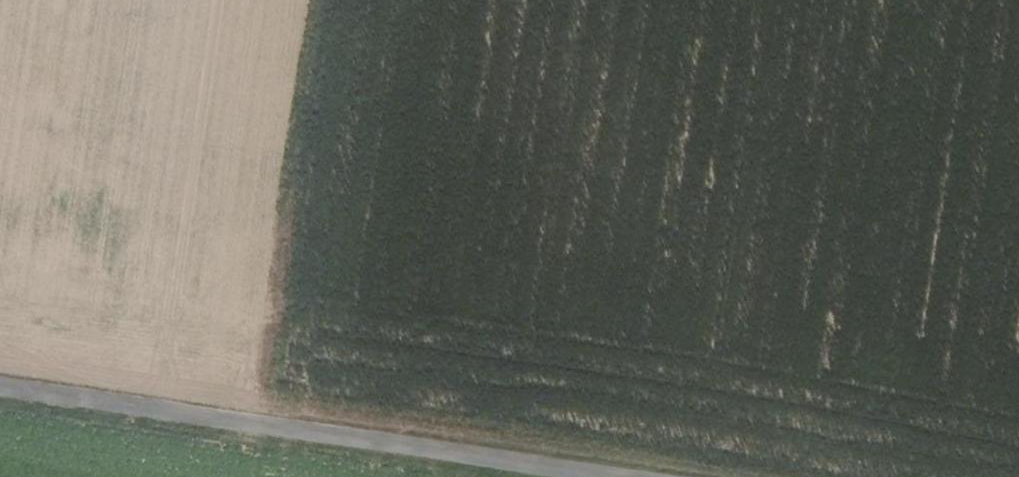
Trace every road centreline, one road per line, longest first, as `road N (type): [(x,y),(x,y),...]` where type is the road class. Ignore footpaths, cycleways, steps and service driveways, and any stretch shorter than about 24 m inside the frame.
road 1 (track): [(0,386),(611,476)]

